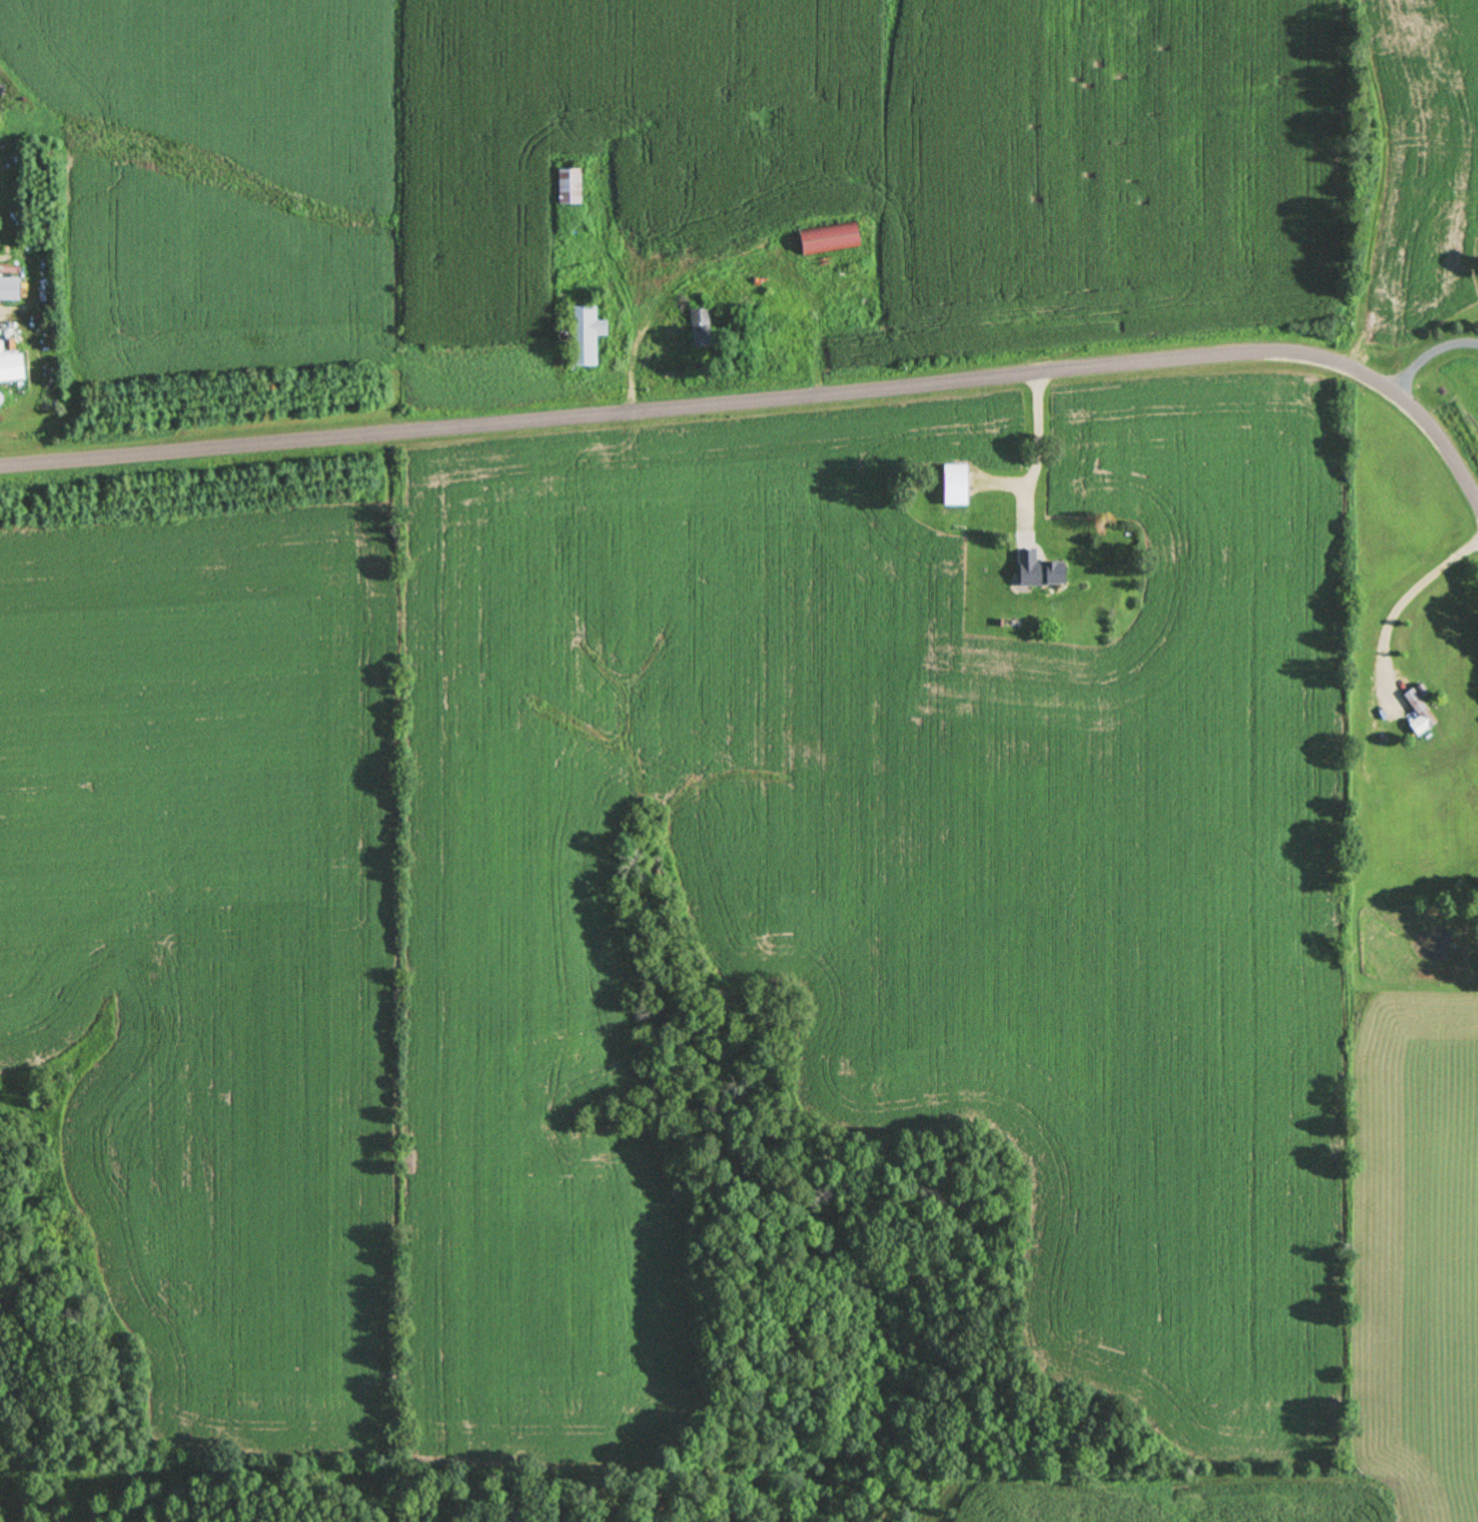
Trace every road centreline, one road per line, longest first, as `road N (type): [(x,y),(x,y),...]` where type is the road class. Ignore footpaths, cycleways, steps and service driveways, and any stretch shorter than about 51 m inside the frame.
road 1 (residential): [(1477,496),(1413,407),(1327,356),(1296,349),(0,463)]

